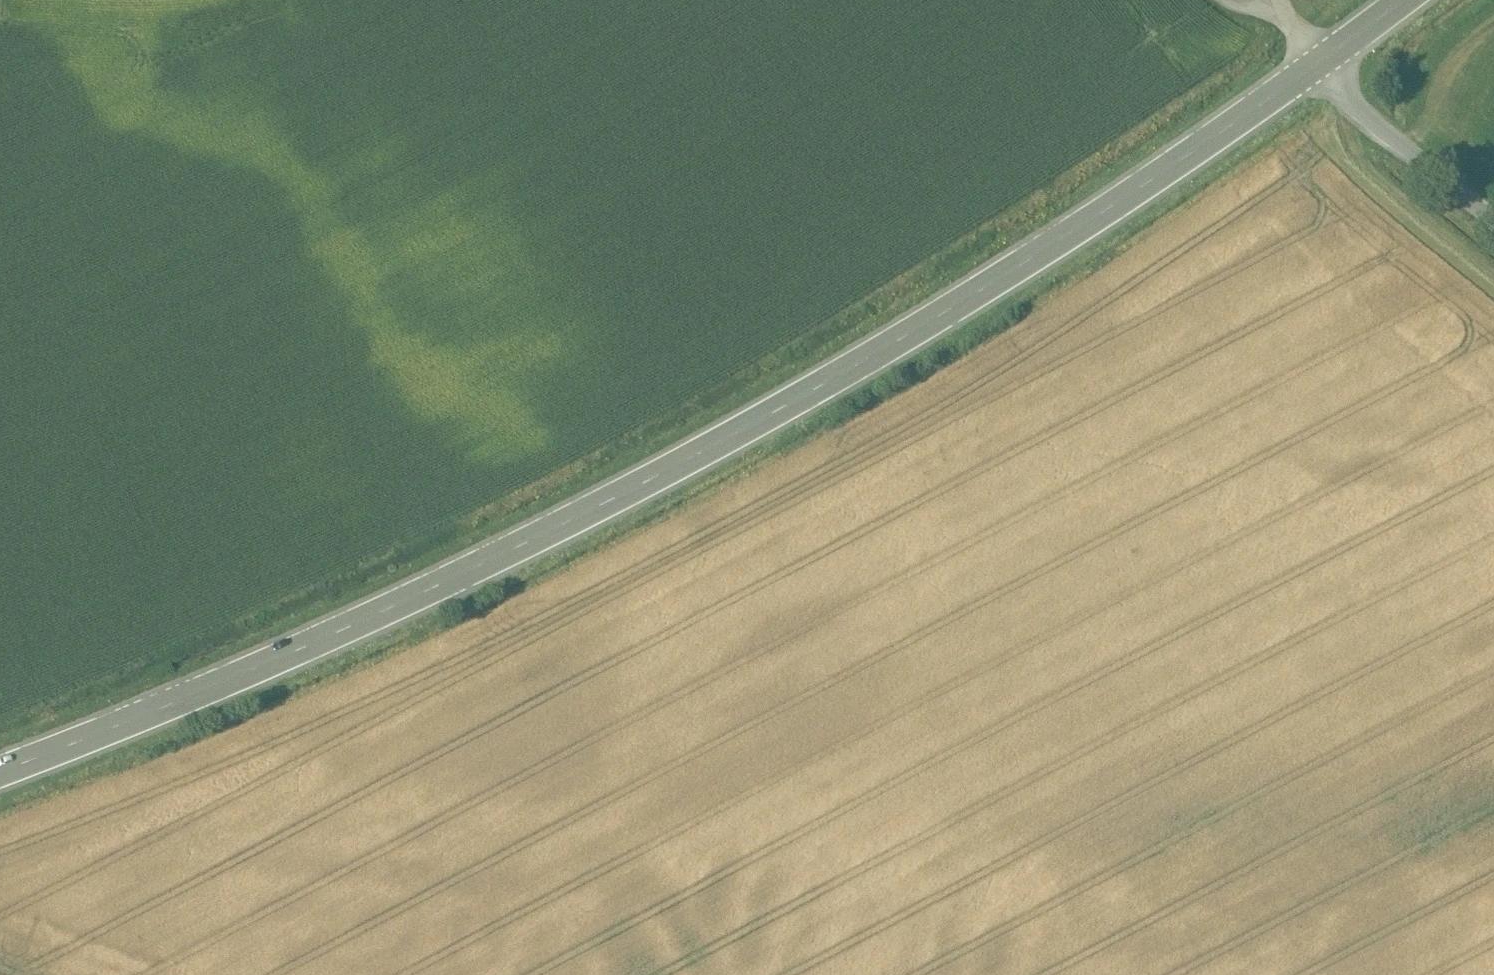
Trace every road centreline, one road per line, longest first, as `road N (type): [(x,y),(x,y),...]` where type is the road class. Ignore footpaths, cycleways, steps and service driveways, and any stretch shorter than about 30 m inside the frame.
road 1 (secondary): [(0,772),(441,583),(680,463),(1010,270),(1316,64)]
road 2 (unclassified): [(1316,64),(1493,215)]

